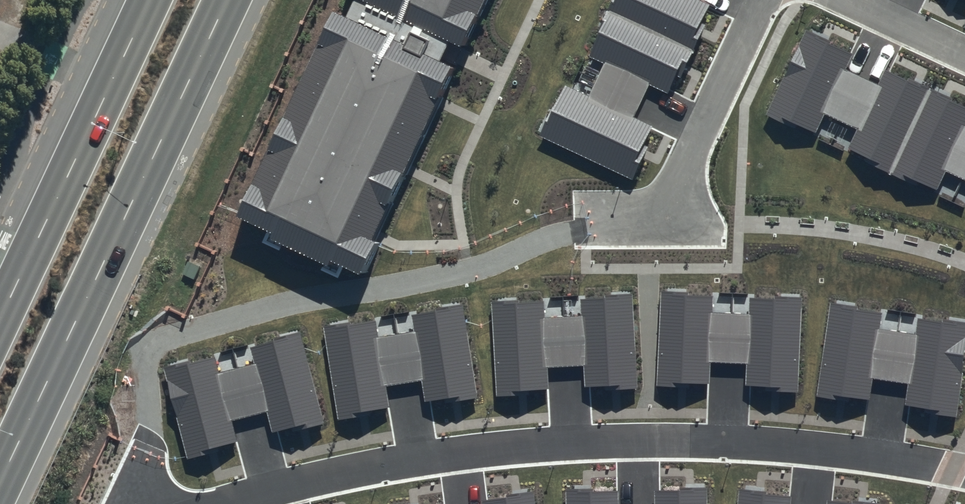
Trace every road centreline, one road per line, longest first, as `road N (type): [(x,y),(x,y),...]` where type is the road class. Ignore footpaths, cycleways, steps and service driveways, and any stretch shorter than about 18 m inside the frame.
road 1 (residential): [(964,471),(765,443),(536,444),(346,473),(220,503)]
road 2 (secondary): [(231,0),(0,493)]
road 3 (secondary): [(0,315),(149,0)]
road 4 (residential): [(761,0),(660,217),(591,217)]
road 5 (residential): [(849,0),(964,54)]

